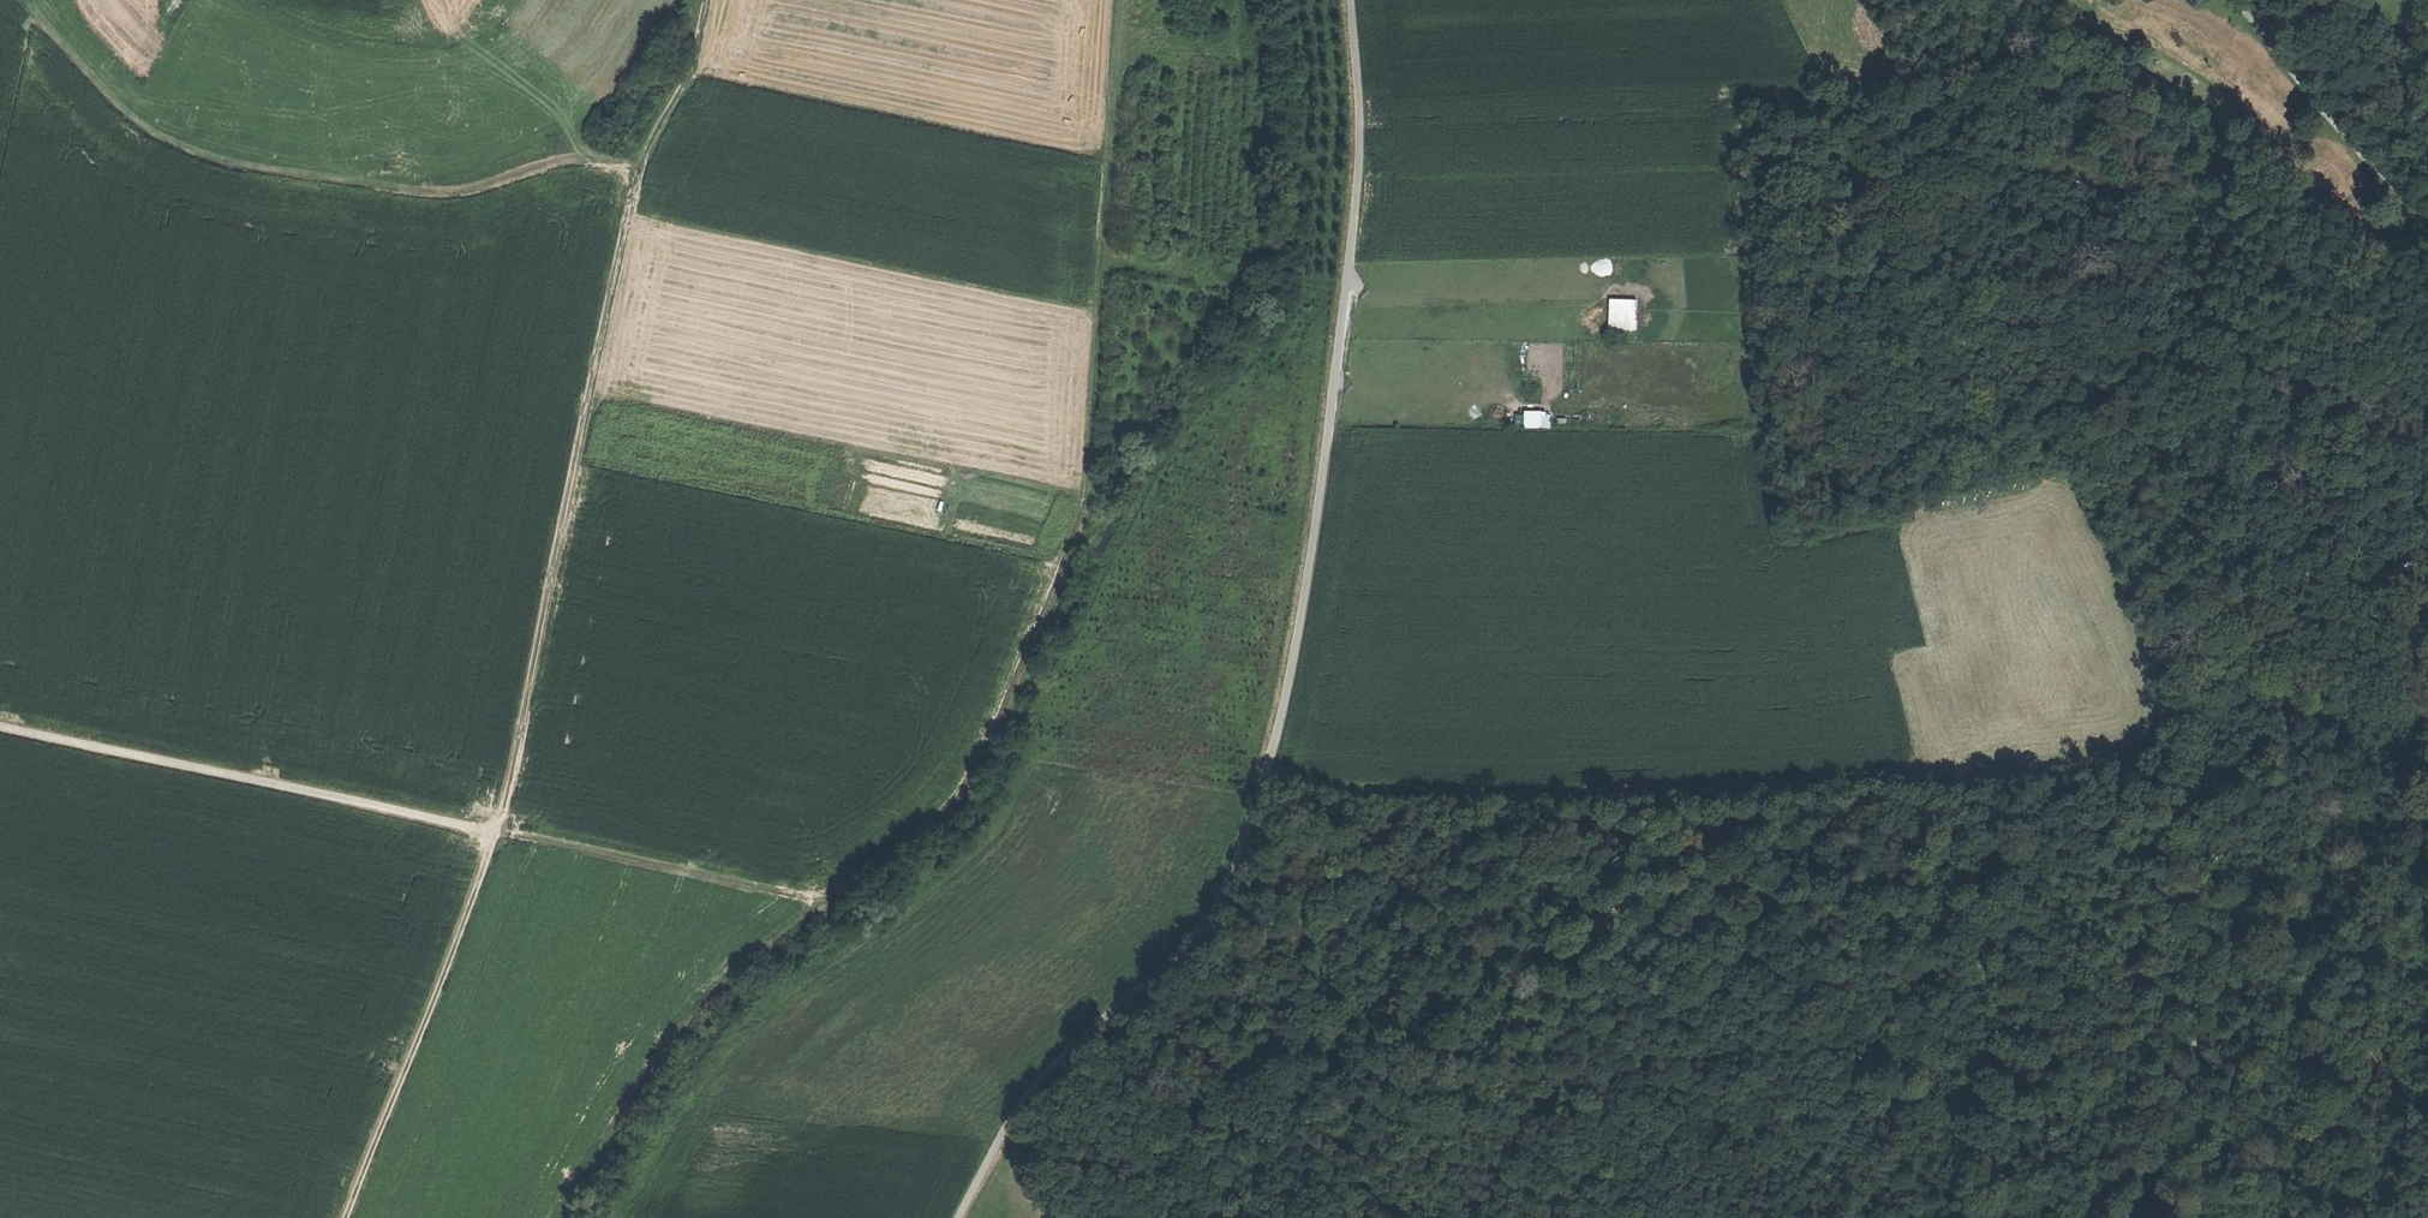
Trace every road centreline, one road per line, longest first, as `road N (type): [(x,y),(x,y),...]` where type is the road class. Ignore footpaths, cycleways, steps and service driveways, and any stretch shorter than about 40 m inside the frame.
road 1 (track): [(704,0),(695,58),(633,179),(496,832),(819,901),(854,888),(958,810),(1085,526)]
road 2 (track): [(0,728),(496,832),(349,1217)]
road 3 (track): [(2127,1217),(2318,703),(2342,690),(2410,685),(2427,669)]
road 4 (track): [(1085,526),(1123,0)]
road 5 (track): [(2236,0),(2322,114),(2427,225)]

